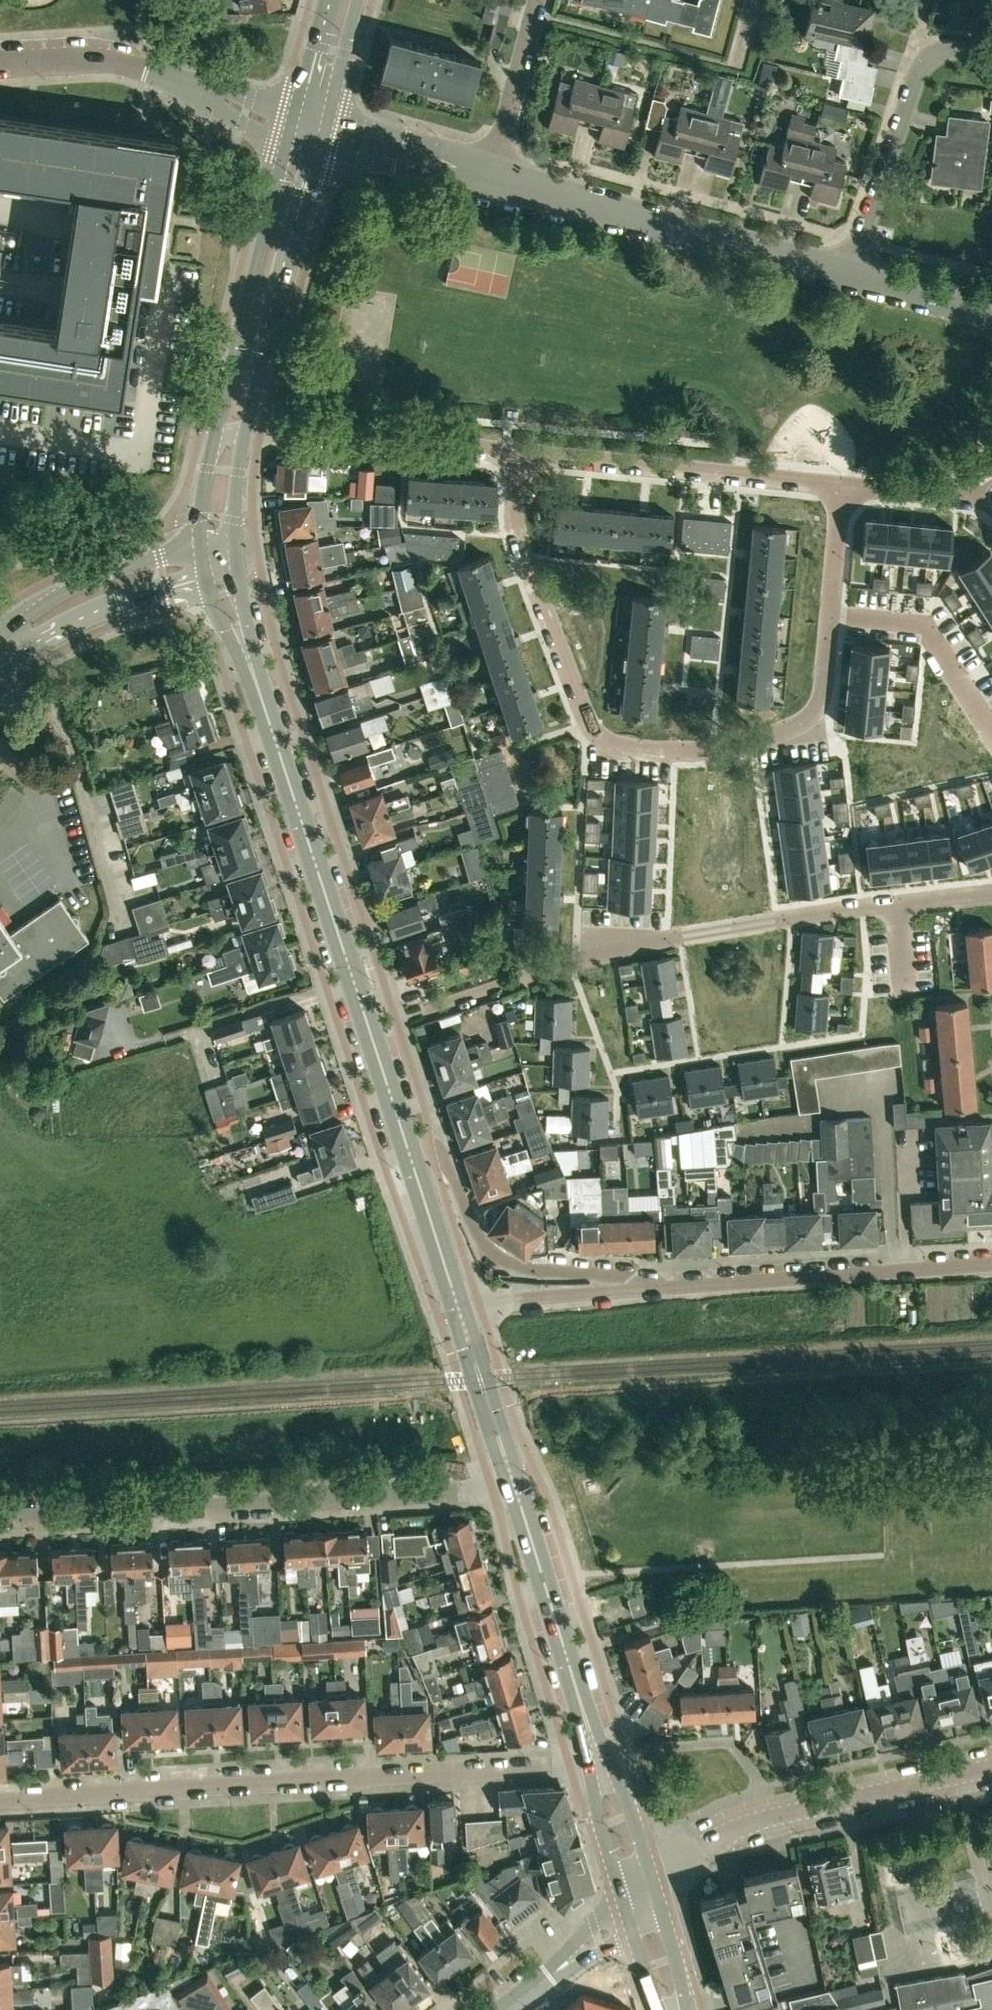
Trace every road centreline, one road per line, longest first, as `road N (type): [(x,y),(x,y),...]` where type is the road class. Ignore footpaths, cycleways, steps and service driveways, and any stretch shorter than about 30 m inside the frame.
road 1 (primary): [(409,1152),(219,573)]
road 2 (residential): [(0,1799),(570,1765),(598,1756)]
road 3 (residential): [(431,1009),(681,936),(991,892)]
road 4 (residential): [(0,1521),(492,1486),(511,1477)]
road 5 (residential): [(686,751),(618,745),(586,724),(516,530),(521,455)]
road 6 (unclassified): [(850,274),(489,179)]
road 7 (unknown): [(368,1293),(0,1319)]
road 8 (residential): [(686,751),(777,733),(819,709),(845,486)]
road 9 (unclassified): [(654,1884),(689,1851),(771,1817),(991,1769)]
road 10 (residential): [(991,1265),(648,1288)]
road 11 (residential): [(845,486),(521,455)]
road 12 (primary): [(229,432),(303,131)]
road 13 (residential): [(648,1288),(497,1256),(470,1223),(447,1165),(431,1151),(409,1152)]
road 14 (residential): [(850,274),(922,66),(940,51),(991,52)]
road 15 (residential): [(521,455),(229,432)]
road 16 (primary): [(598,1756),(511,1477)]
road 17 (unknown): [(211,1304),(198,1109),(181,1056)]
road 18 (unclassified): [(0,672),(23,649),(74,622),(219,573)]
road 19 (unclassified): [(216,546),(117,571),(0,632)]
road 20 (unclassified): [(489,179),(303,131)]
road 21 (residential): [(648,1288),(513,1298),(459,1312)]
road 22 (residential): [(489,179),(538,0)]
road 23 (residential): [(181,79),(105,60),(0,62)]
road 24 (primary): [(511,1477),(459,1312)]
road 25 (primary): [(459,1312),(409,1152)]
road 26 (primary): [(598,1756),(600,1825),(629,1911)]
road 27 (unclassified): [(504,2009),(629,1911)]
road 28 (residential): [(991,496),(845,486)]
road 29 (unclassified): [(991,311),(850,274)]
road 30 (primary): [(654,1884),(623,1792),(598,1756)]
road 31 (primary): [(303,131),(338,0)]
road 32 (residential): [(303,131),(181,79)]
road 33 (primary): [(684,2009),(654,1884)]

